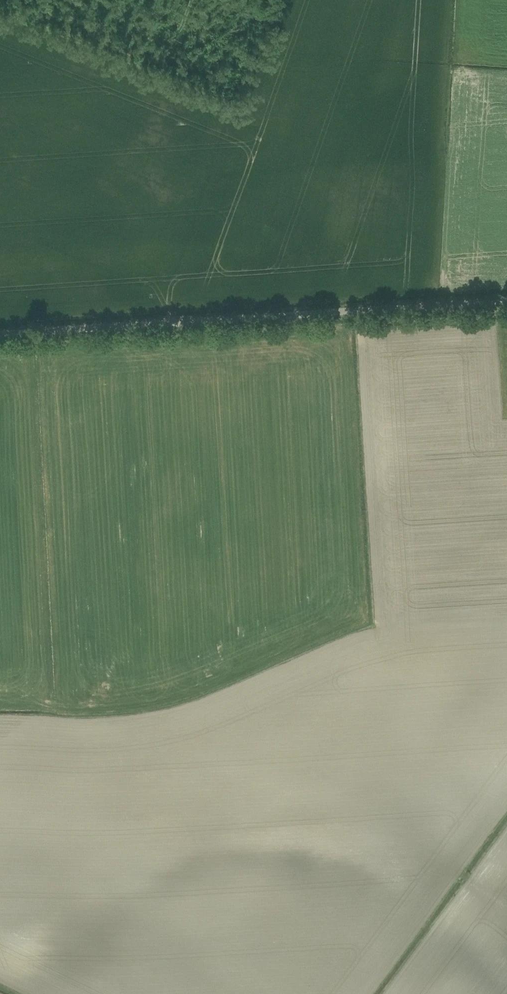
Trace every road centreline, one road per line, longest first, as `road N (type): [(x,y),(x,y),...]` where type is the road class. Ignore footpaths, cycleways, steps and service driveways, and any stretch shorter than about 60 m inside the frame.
road 1 (unclassified): [(0,334),(506,301)]

